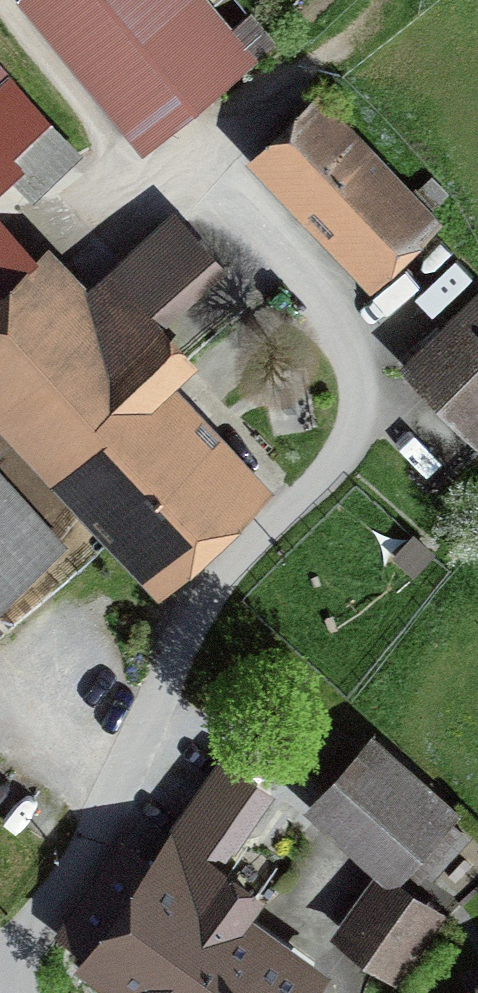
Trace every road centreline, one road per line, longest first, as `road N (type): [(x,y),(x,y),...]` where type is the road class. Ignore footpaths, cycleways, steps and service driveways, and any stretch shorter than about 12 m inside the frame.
road 1 (track): [(0,26),(121,177),(151,195),(204,178),(366,372),(358,441),(178,631),(139,777),(0,959)]

